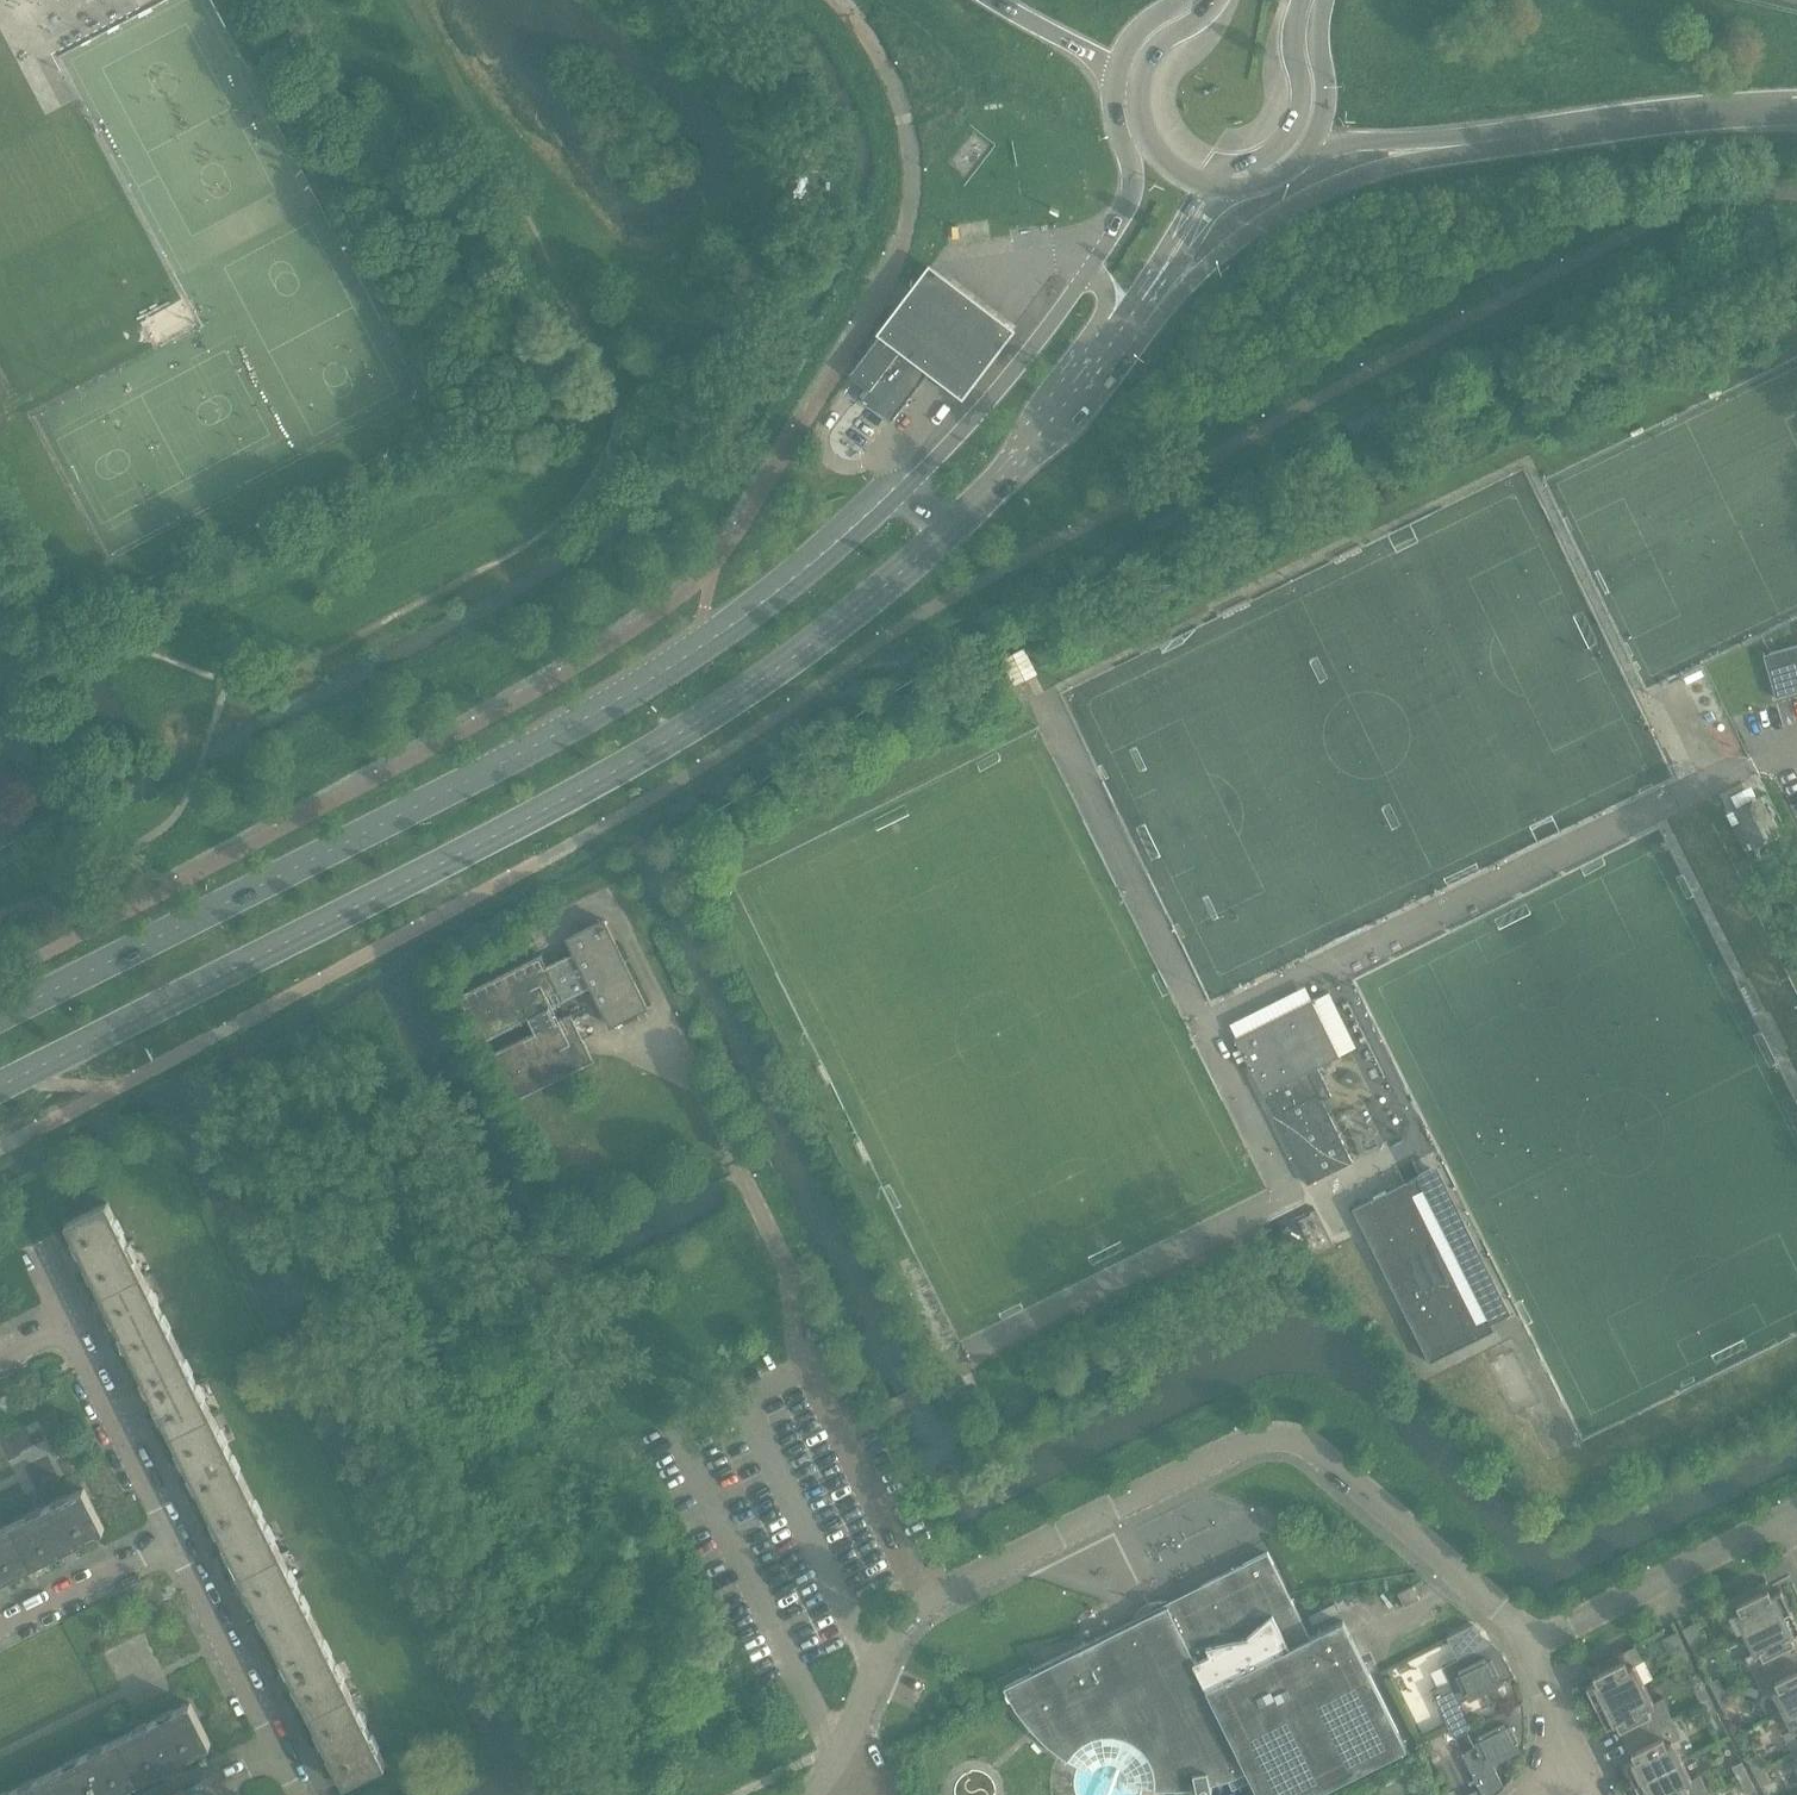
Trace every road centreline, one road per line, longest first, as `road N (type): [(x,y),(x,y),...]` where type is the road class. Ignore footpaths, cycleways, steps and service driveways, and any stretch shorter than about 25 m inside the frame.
road 1 (secondary): [(1116,74),(1115,117),(1135,185),(1126,213),(1056,319),(928,470),(717,637),(567,729),(0,1018)]
road 2 (secondary): [(0,1091),(506,832),(785,668),(950,530),(1055,418),(1123,328)]
road 3 (residential): [(837,1761),(893,1637),(927,1599),(1249,1440),(1292,1436),(1532,1648)]
road 4 (motorway): [(1123,328),(1300,202),(1405,164),(1503,151)]
road 5 (motorway): [(1503,151),(1628,129),(1796,118)]
road 6 (residential): [(1532,1648),(1792,1520)]
road 7 (secondary): [(1206,188),(1217,172),(1275,152),(1295,131),(1303,97),(1294,38),(1303,0)]
road 8 (residential): [(278,1756),(171,1544)]
road 9 (residential): [(171,1544),(66,1332)]
road 10 (residential): [(0,1629),(171,1544)]
road 11 (motorway): [(1314,146),(1503,151)]
road 12 (secondary): [(1123,328),(1235,191)]
road 13 (secondary): [(1123,328),(1206,188)]
road 14 (secondary): [(1314,146),(1327,100),(1317,31),(1323,0)]
road 15 (motorway): [(994,0),(1116,74)]
road 16 (residential): [(1567,1782),(1532,1648)]
road 17 (secondary): [(1219,0),(1155,54),(1140,98)]
road 18 (secondary): [(1140,98),(1157,156),(1206,188)]

